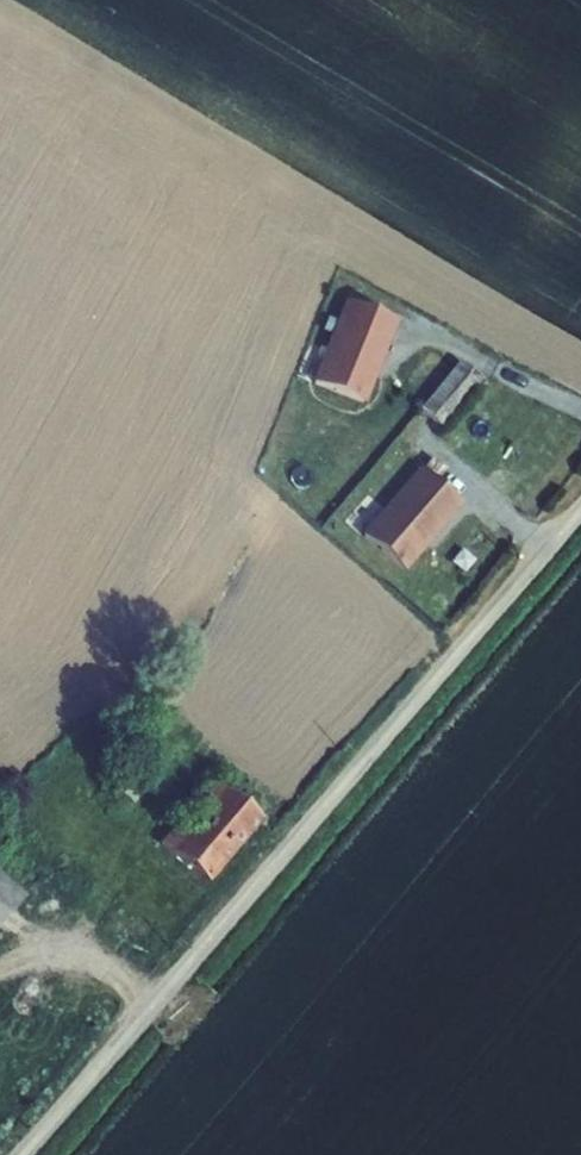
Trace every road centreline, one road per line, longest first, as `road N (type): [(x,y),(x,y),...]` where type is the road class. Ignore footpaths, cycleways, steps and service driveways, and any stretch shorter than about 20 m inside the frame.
road 1 (unclassified): [(22,1154),(580,510)]

